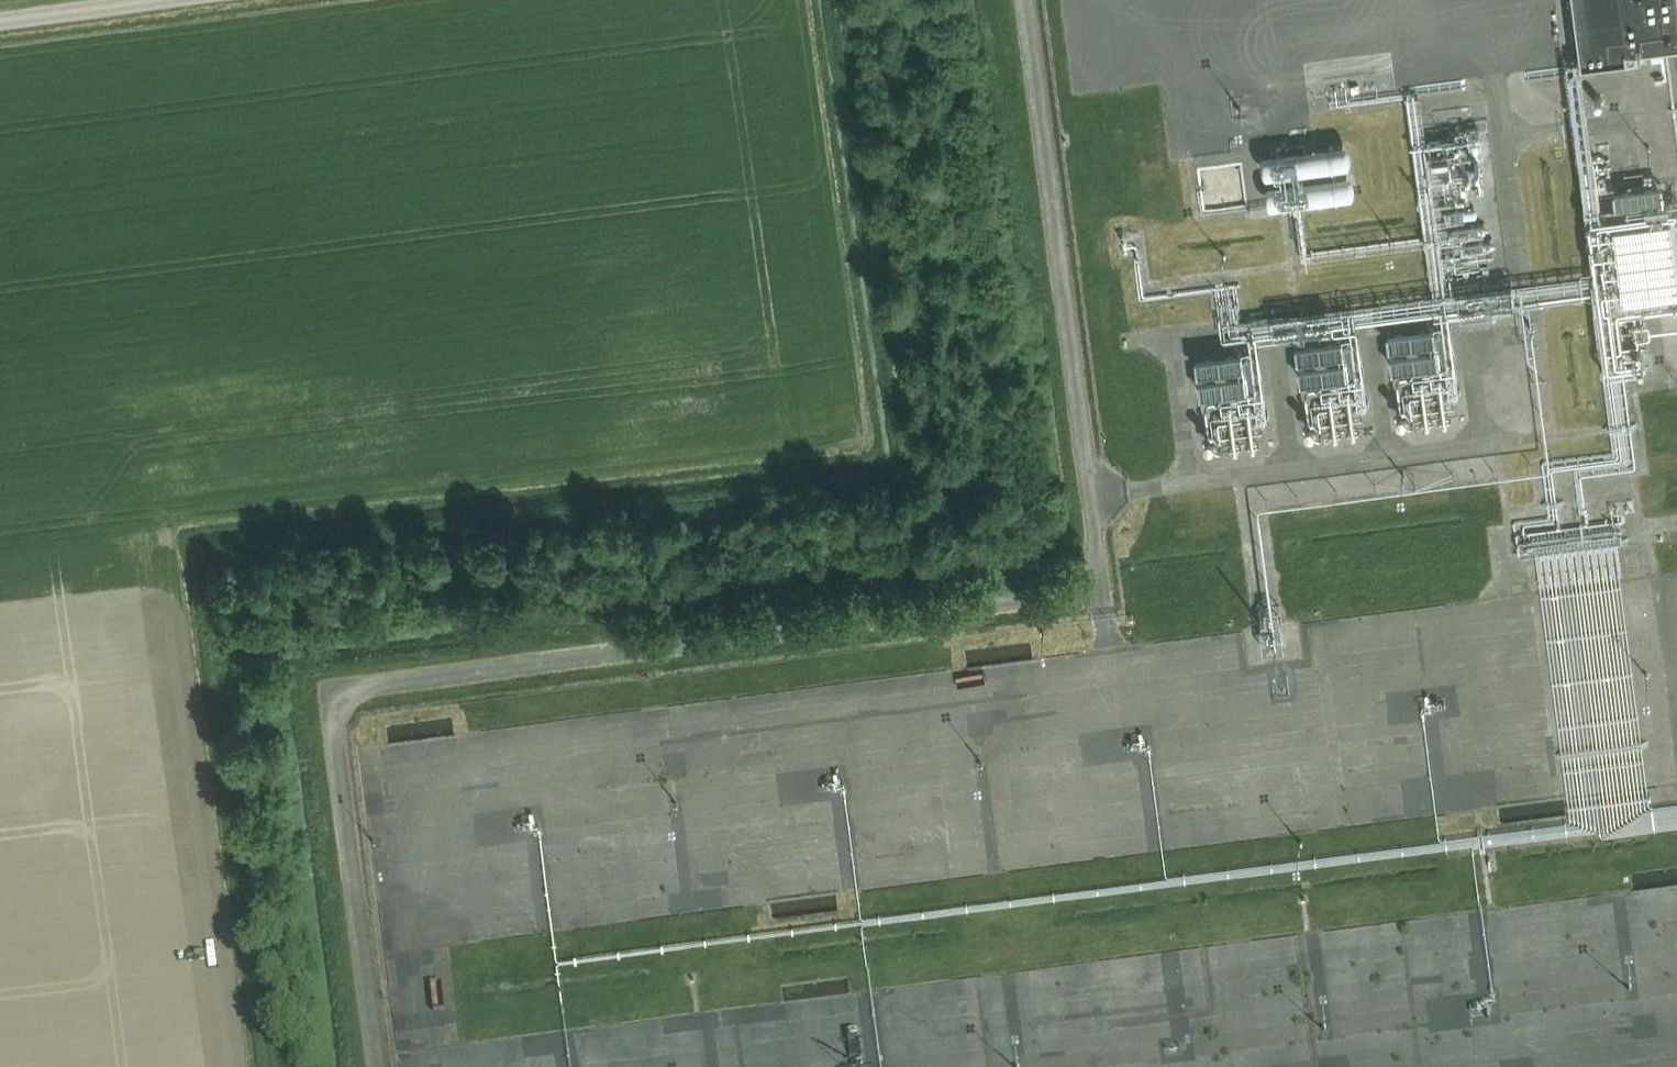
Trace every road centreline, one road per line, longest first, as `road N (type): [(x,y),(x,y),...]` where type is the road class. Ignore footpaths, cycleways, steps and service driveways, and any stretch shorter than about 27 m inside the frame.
road 1 (unclassified): [(0,26),(196,0)]

